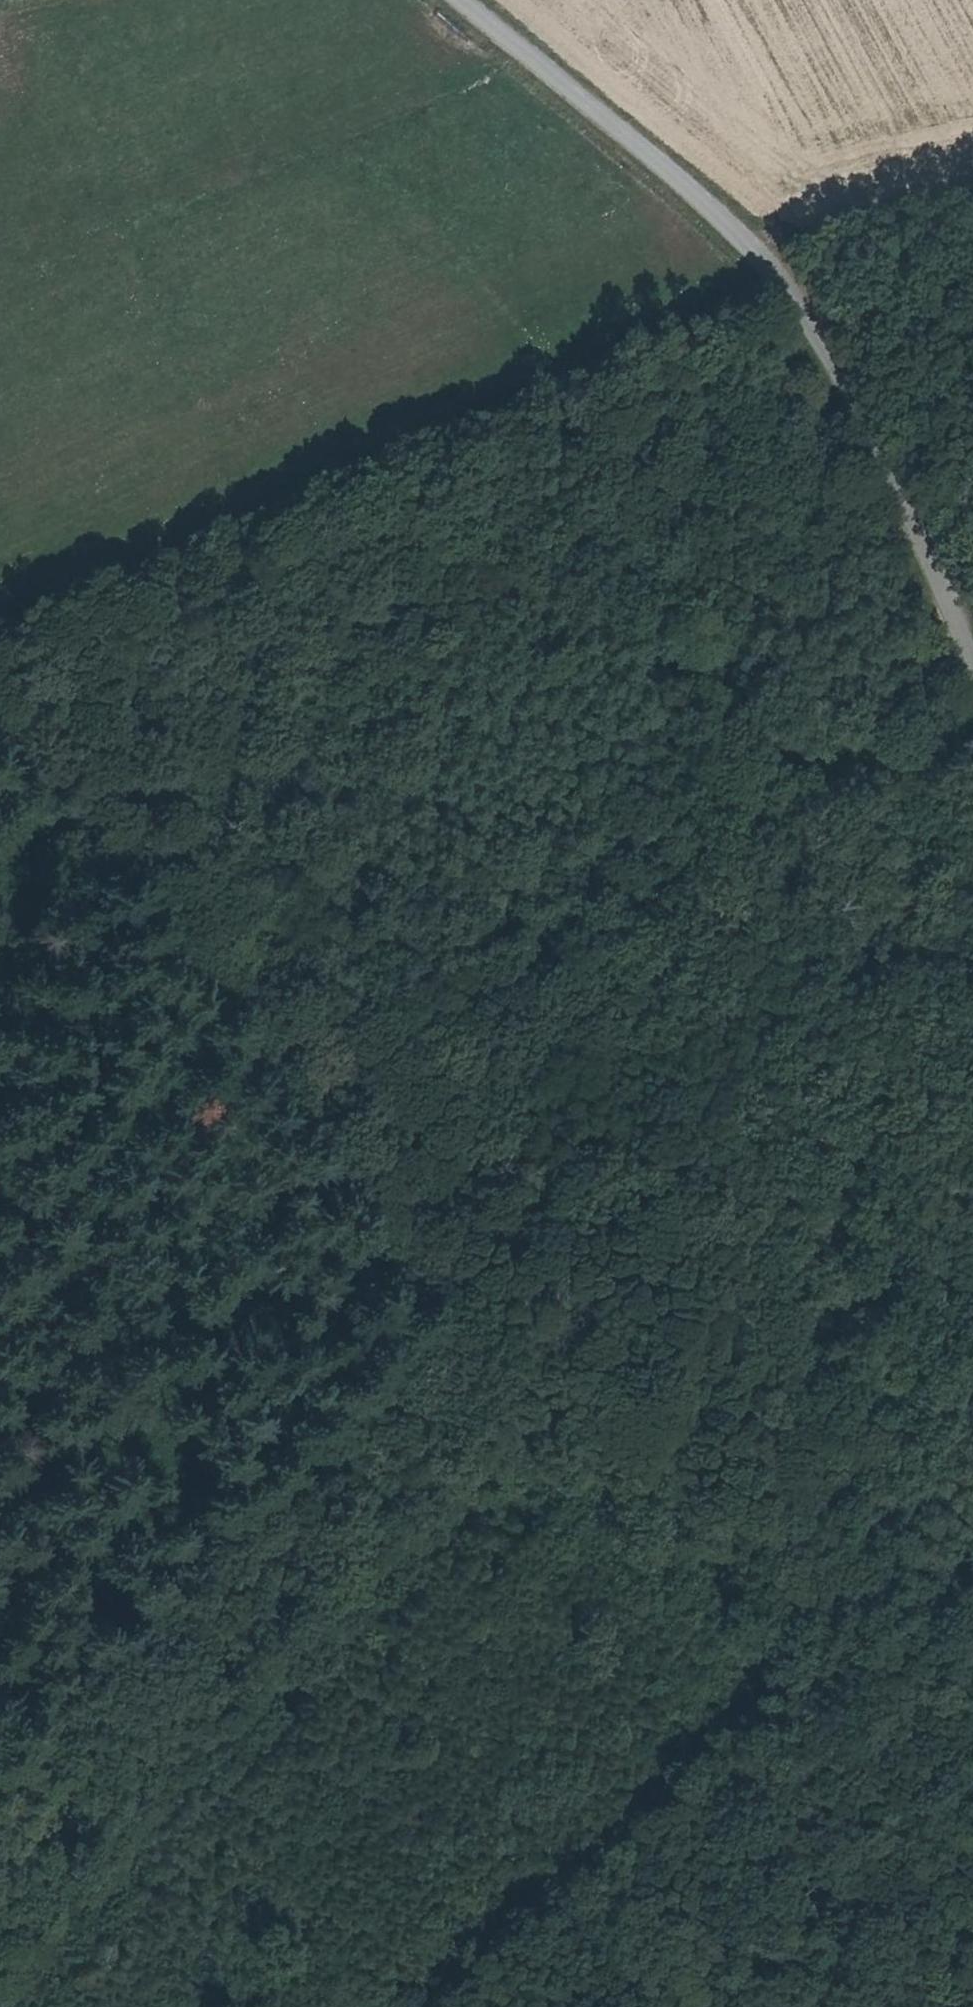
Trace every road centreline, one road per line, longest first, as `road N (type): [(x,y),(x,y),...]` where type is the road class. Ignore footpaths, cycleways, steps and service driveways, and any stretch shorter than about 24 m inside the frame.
road 1 (unclassified): [(972,677),(872,447),(768,267),(447,0)]

